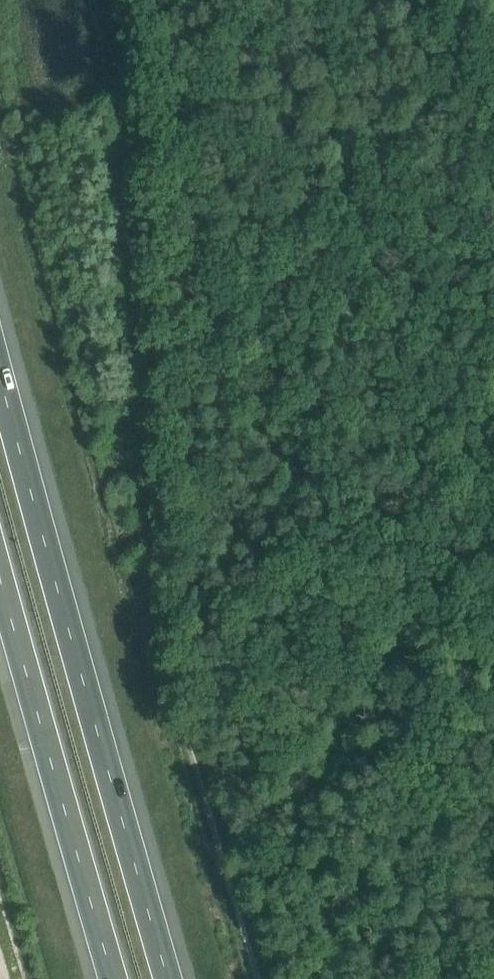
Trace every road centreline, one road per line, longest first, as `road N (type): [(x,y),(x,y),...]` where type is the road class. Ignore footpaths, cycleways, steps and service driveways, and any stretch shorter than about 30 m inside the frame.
road 1 (track): [(121,0),(165,661),(261,978)]
road 2 (motorway): [(169,978),(0,371)]
road 3 (motorway): [(0,566),(116,978)]

